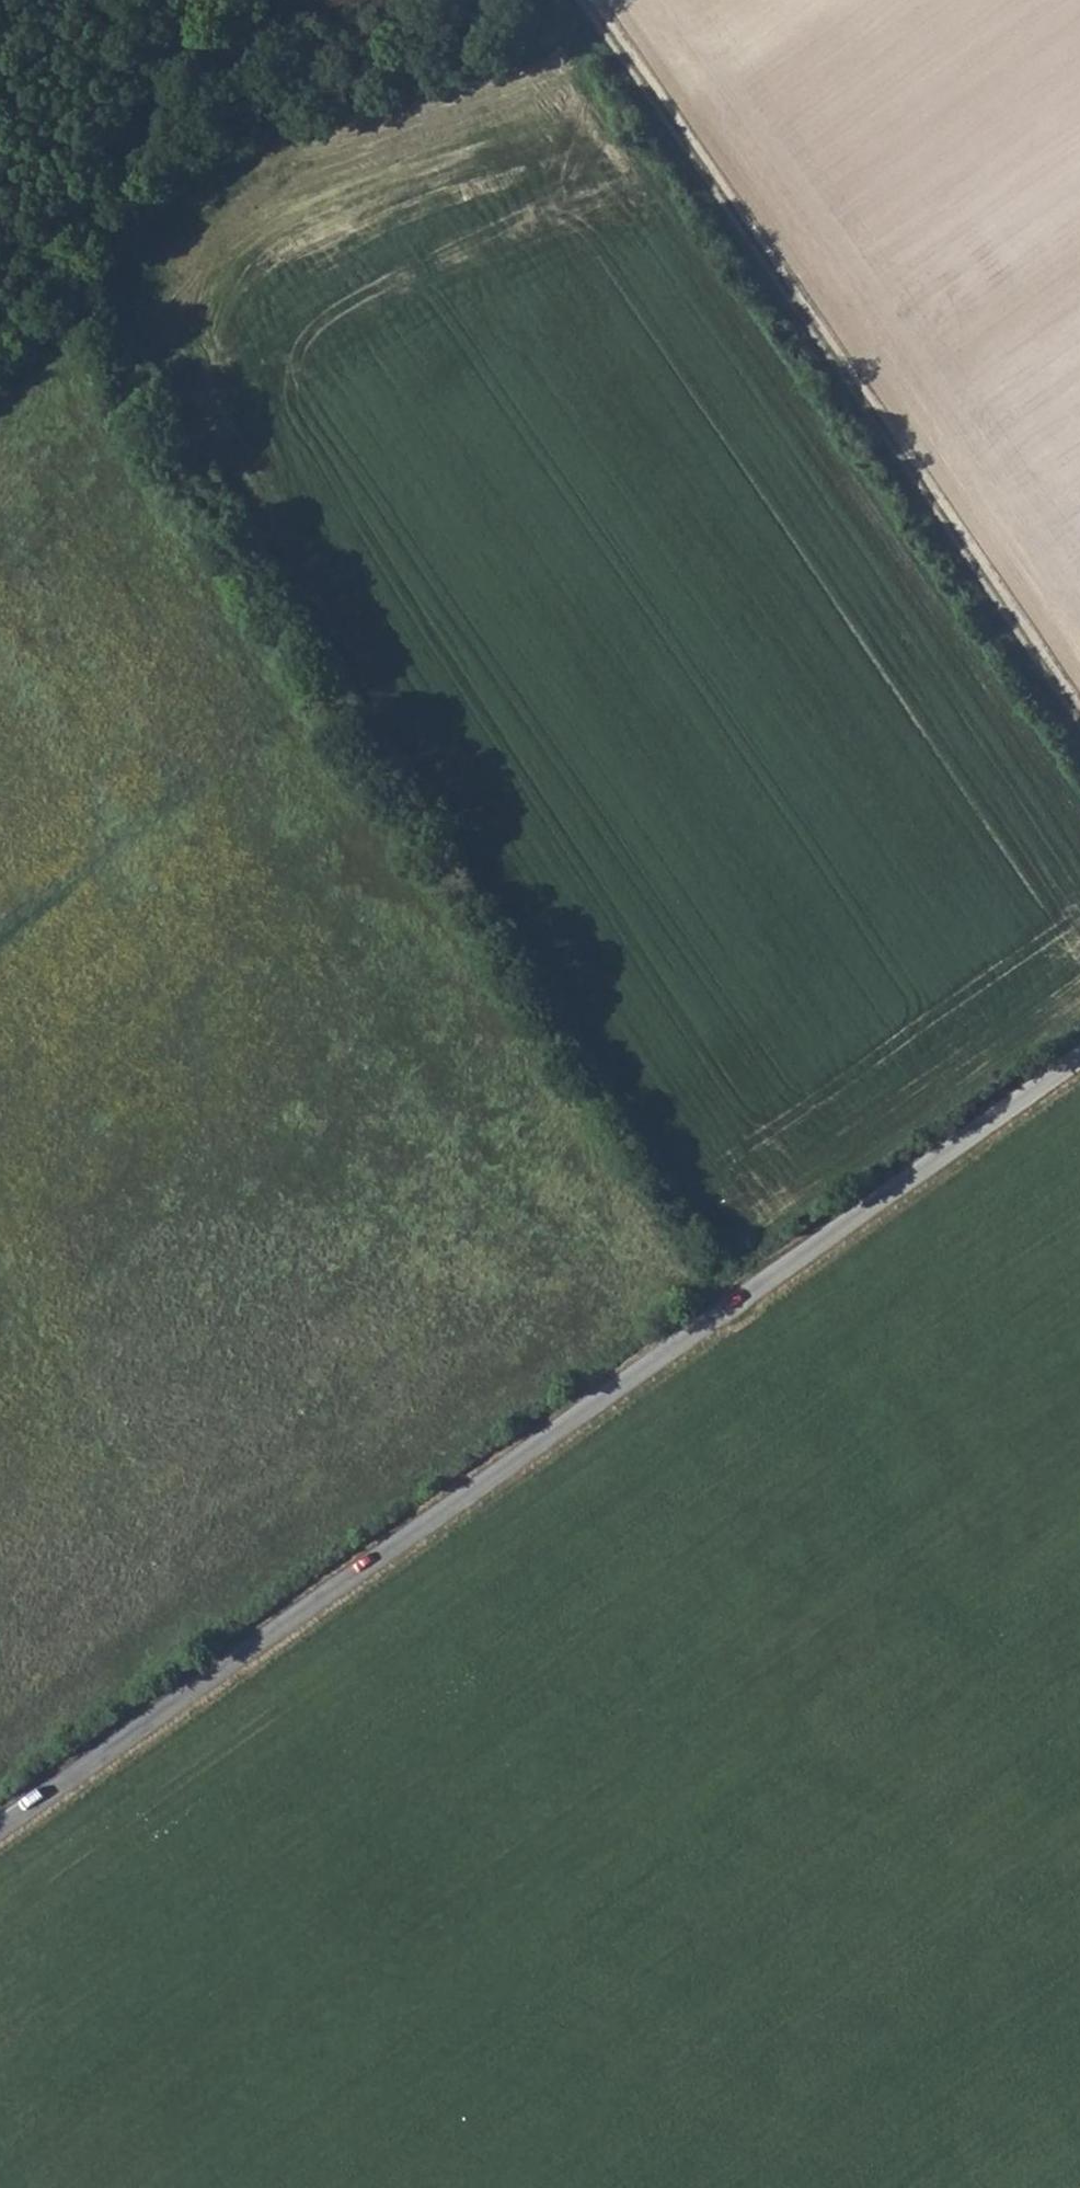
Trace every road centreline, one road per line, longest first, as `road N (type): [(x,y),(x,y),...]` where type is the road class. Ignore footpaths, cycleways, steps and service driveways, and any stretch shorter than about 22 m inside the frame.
road 1 (unclassified): [(0,1833),(1079,1063)]
road 2 (track): [(1079,721),(583,0)]

